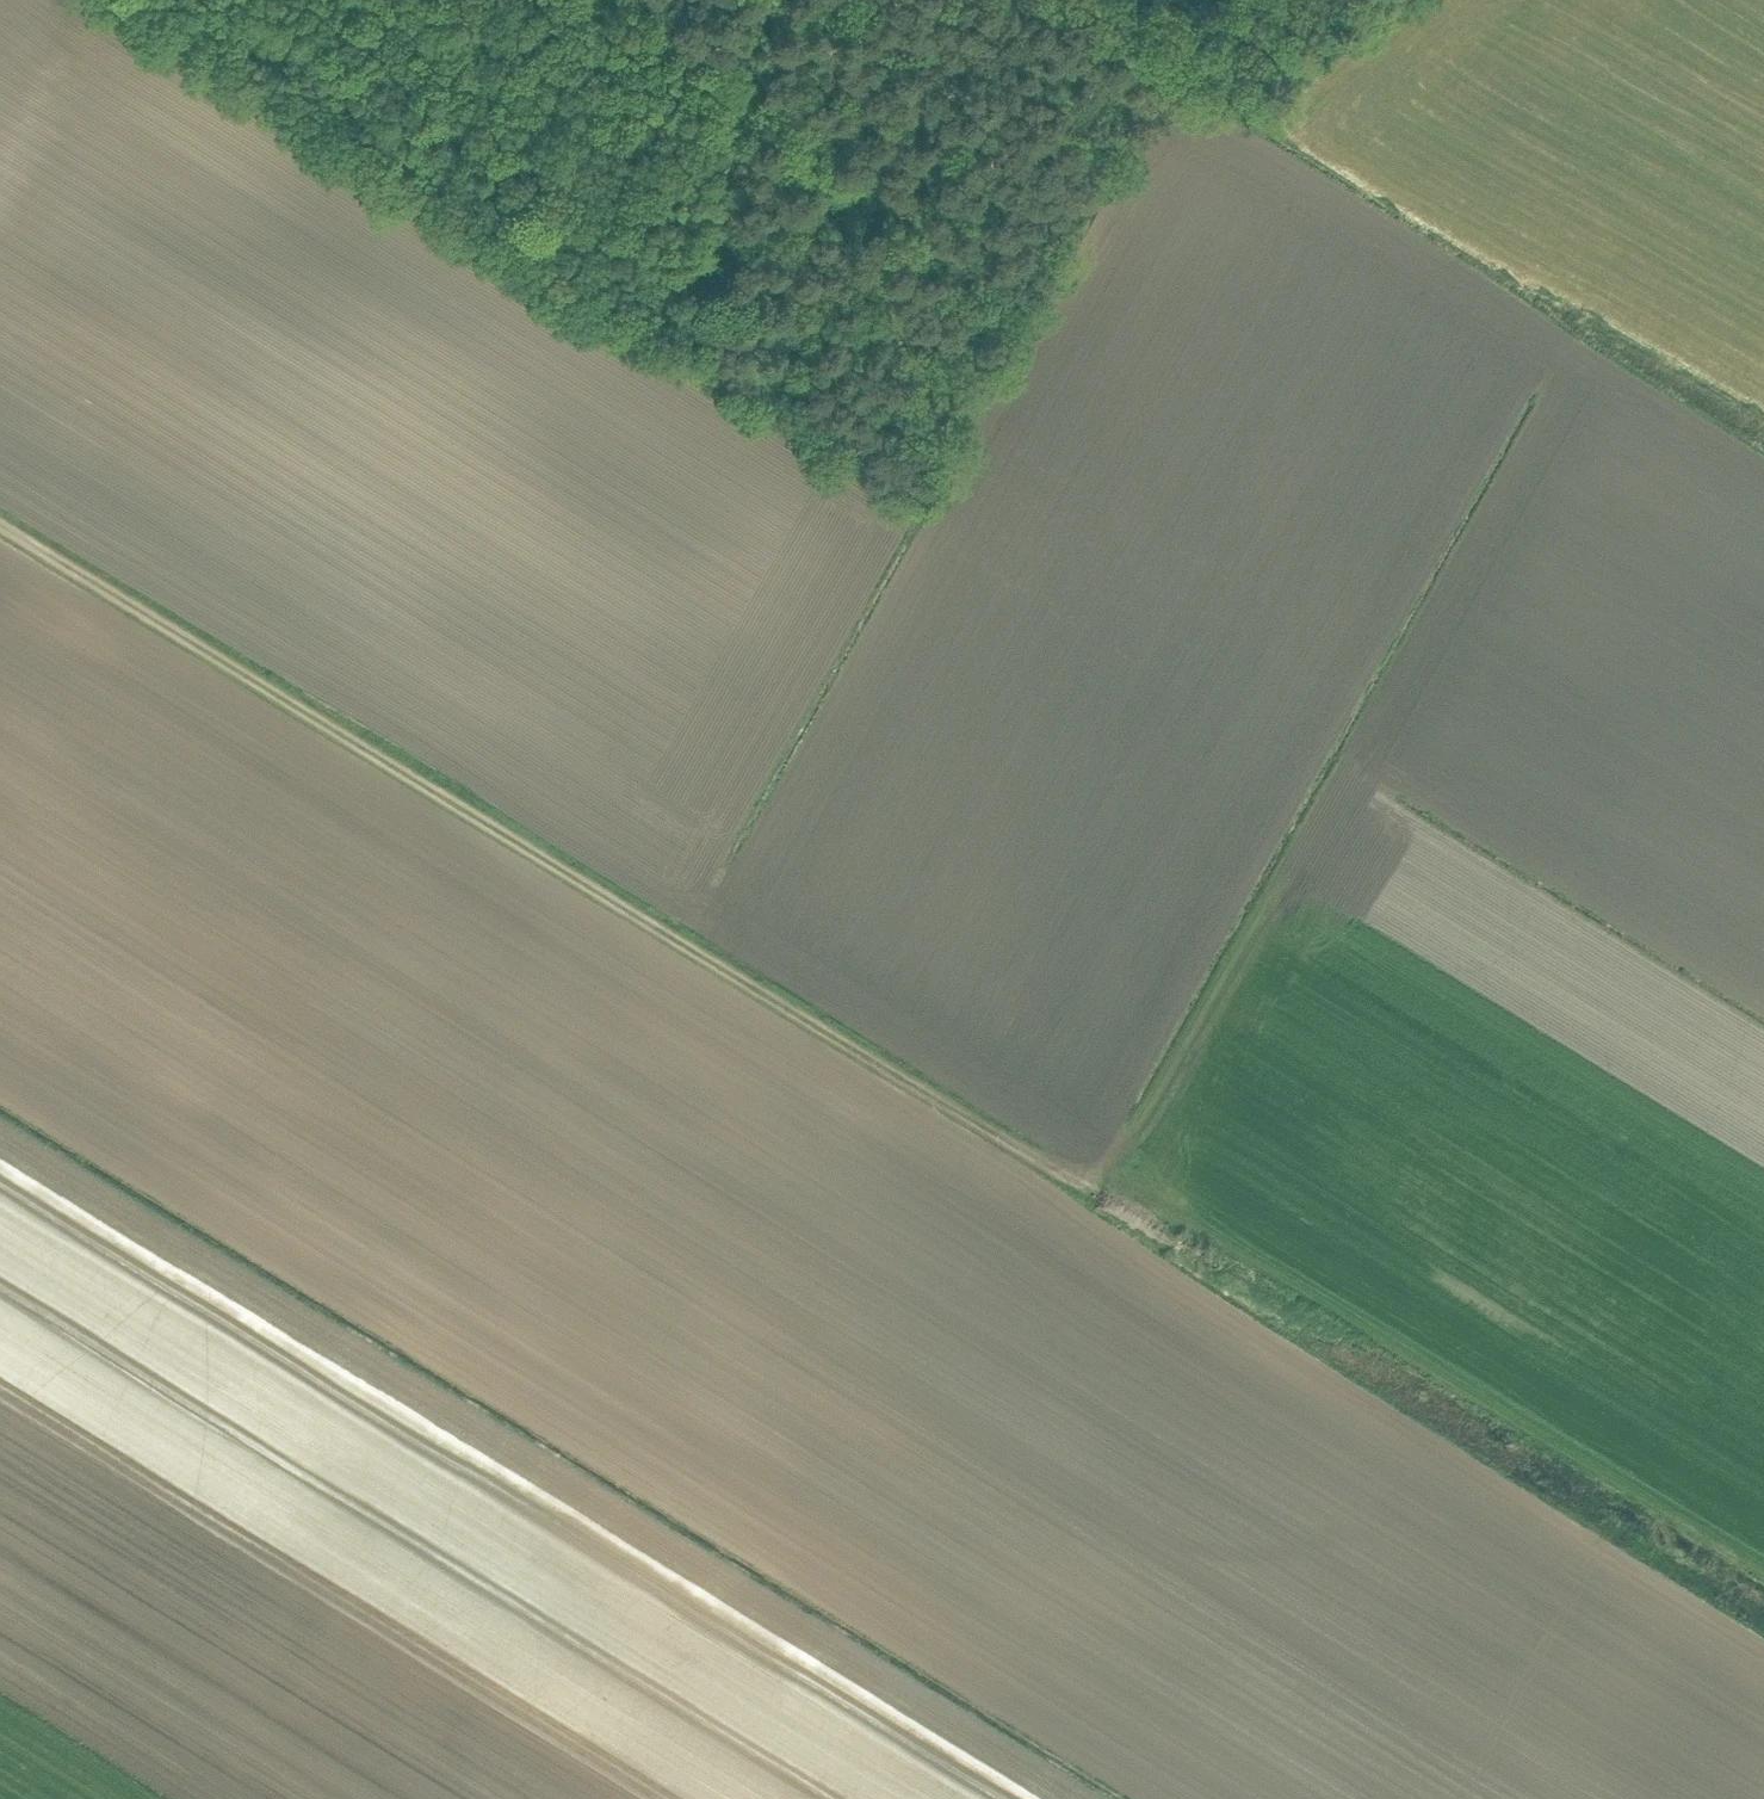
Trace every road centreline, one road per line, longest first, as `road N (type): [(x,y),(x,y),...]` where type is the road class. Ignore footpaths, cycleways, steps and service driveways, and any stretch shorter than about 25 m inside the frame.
road 1 (track): [(0,521),(1079,1181)]
road 2 (track): [(771,0),(694,329)]
road 3 (track): [(1079,0),(1239,96)]

